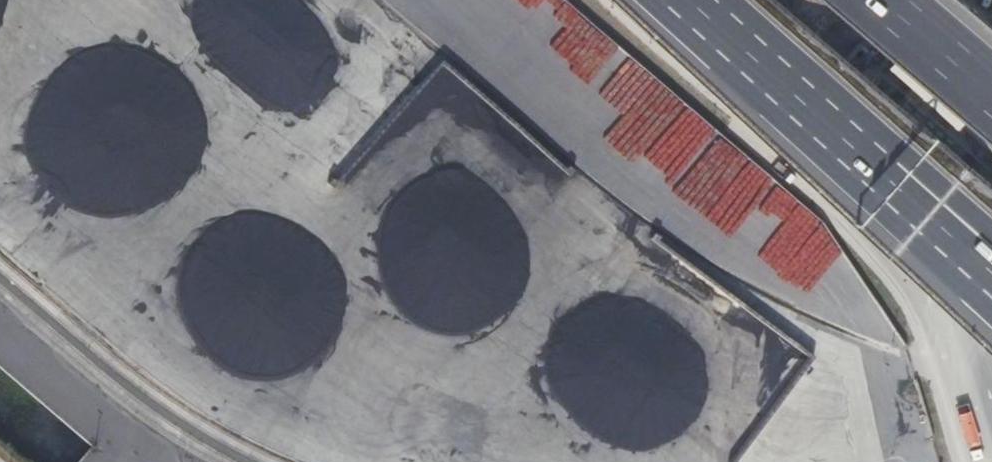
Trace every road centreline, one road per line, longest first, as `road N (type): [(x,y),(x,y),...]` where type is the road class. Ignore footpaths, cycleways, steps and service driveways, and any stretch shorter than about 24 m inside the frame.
road 1 (unclassified): [(600,0),(941,298),(975,359),(991,428)]
road 2 (motorway): [(841,141),(991,292)]
road 3 (motorway): [(682,0),(841,141)]
road 4 (motorway): [(841,141),(948,196),(991,234)]
road 5 (motorway): [(991,110),(865,0)]

